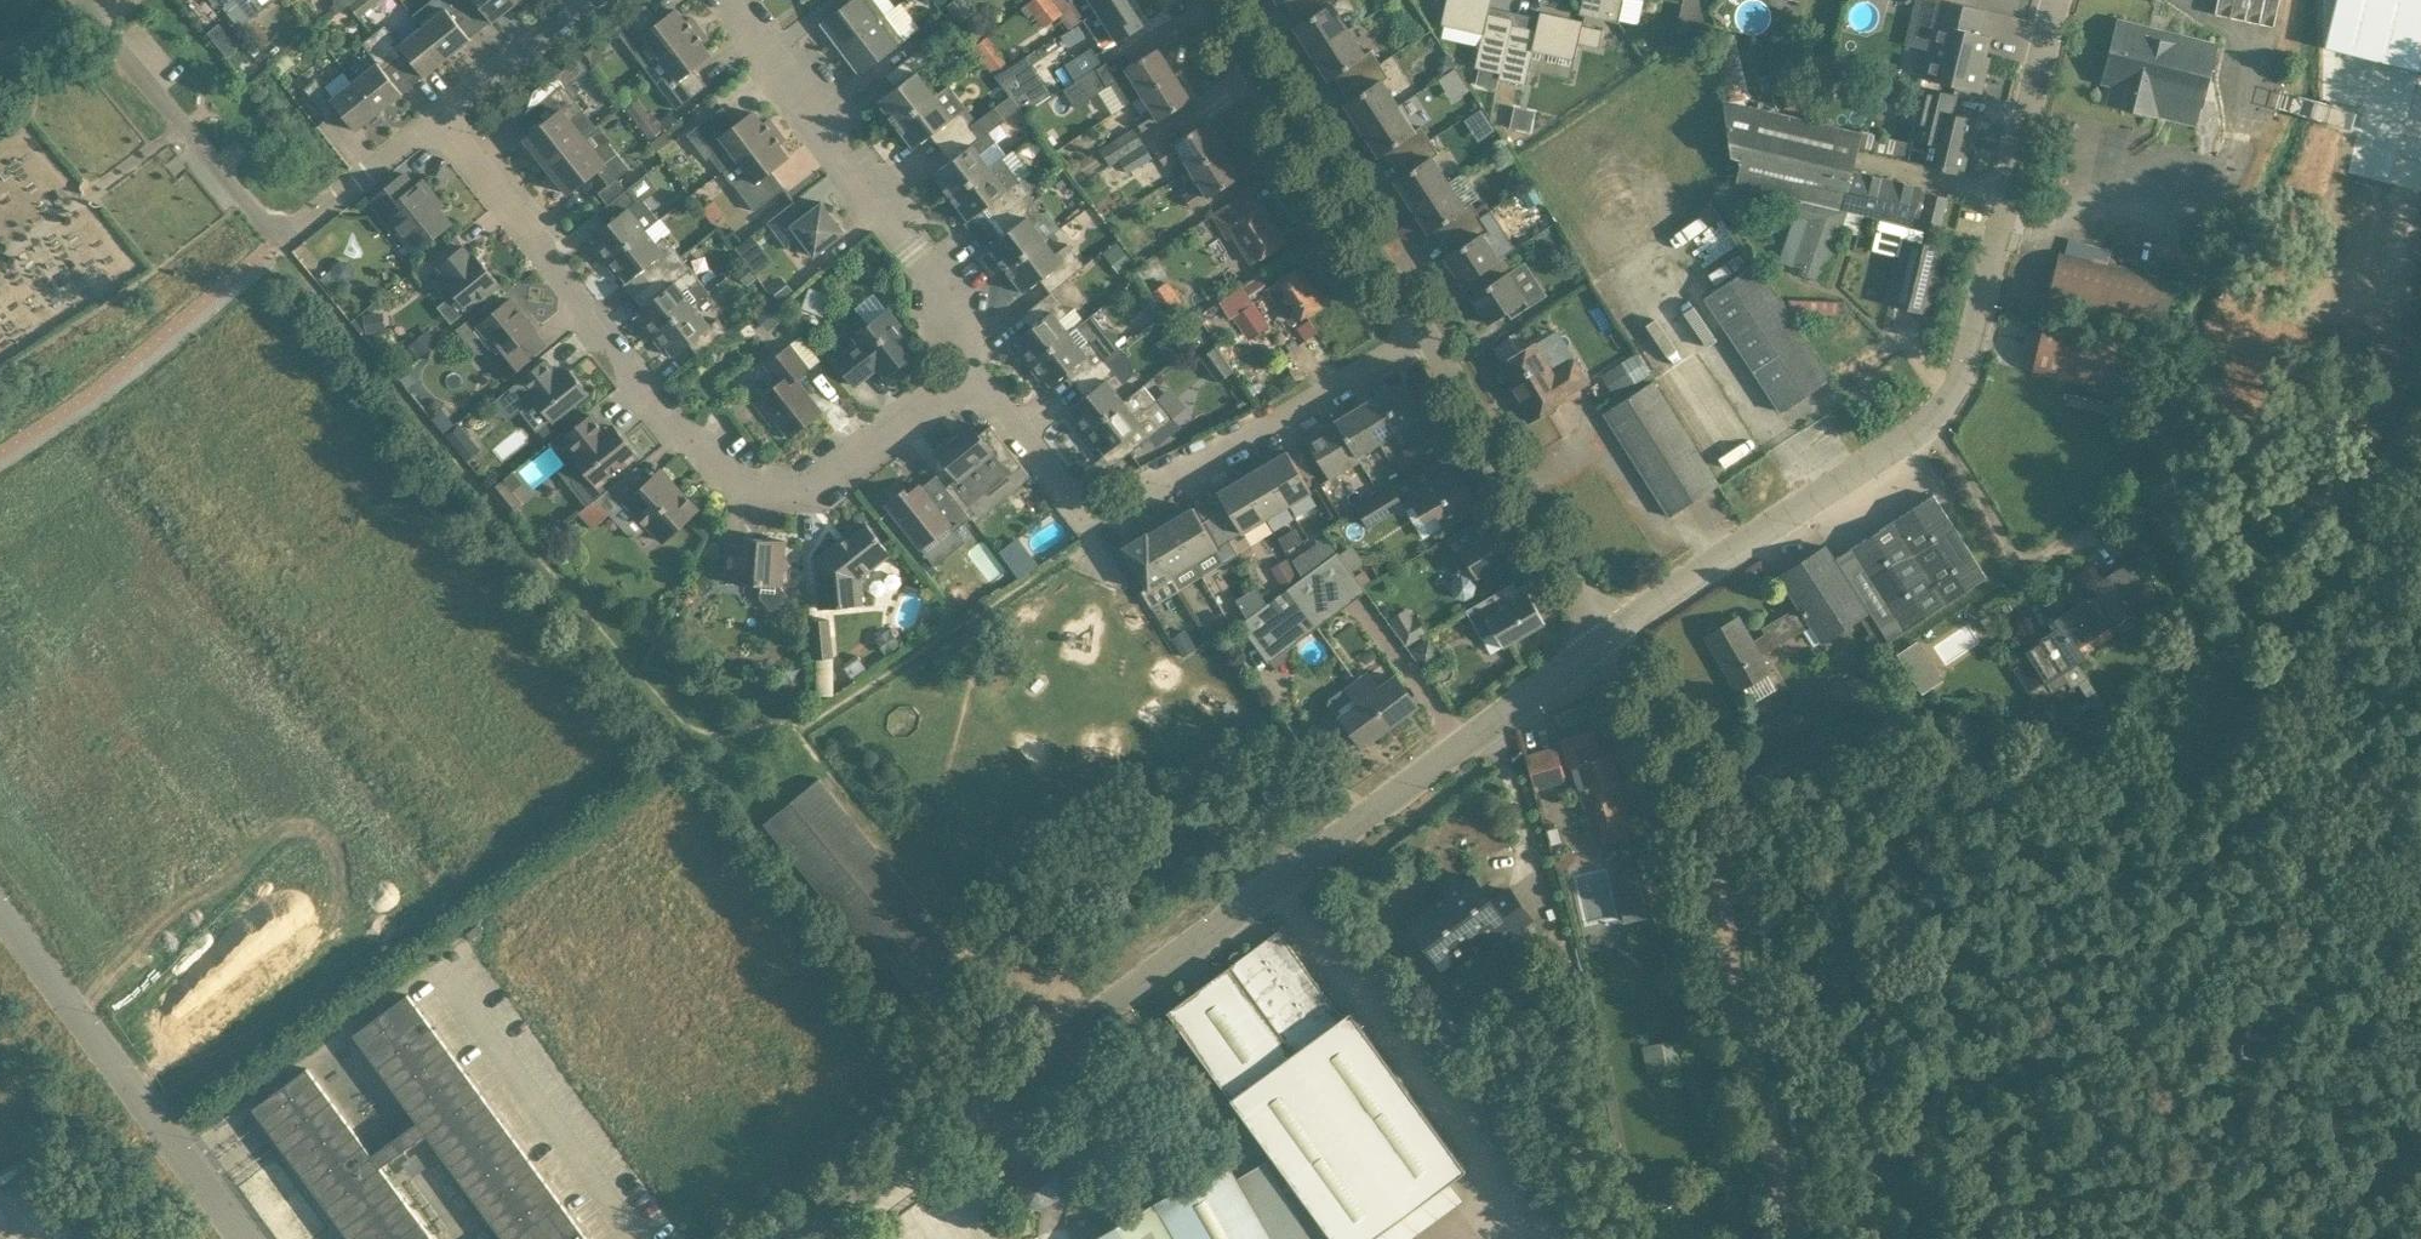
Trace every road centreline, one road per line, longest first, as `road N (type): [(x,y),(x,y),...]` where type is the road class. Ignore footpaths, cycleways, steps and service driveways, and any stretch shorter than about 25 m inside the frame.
road 1 (unclassified): [(801,1238),(1603,636)]
road 2 (unclassified): [(1603,636),(1938,421),(1975,360),(2062,0)]
road 3 (residential): [(972,375),(816,493),(726,489),(433,120)]
road 4 (residential): [(1423,330),(1273,423),(1097,507),(1085,506),(972,375)]
road 5 (residential): [(972,375),(961,362),(964,319),(725,0)]
road 6 (track): [(1818,1238),(1715,828)]
road 7 (unclassified): [(245,1238),(0,910)]
road 8 (residential): [(1423,330),(1206,0)]
road 9 (residential): [(1603,636),(1423,330)]
road 10 (residential): [(279,244),(99,24)]
road 11 (unclassified): [(1715,828),(1603,636)]
road 12 (residential): [(279,244),(433,120)]
road 13 (residential): [(433,120),(578,2)]

